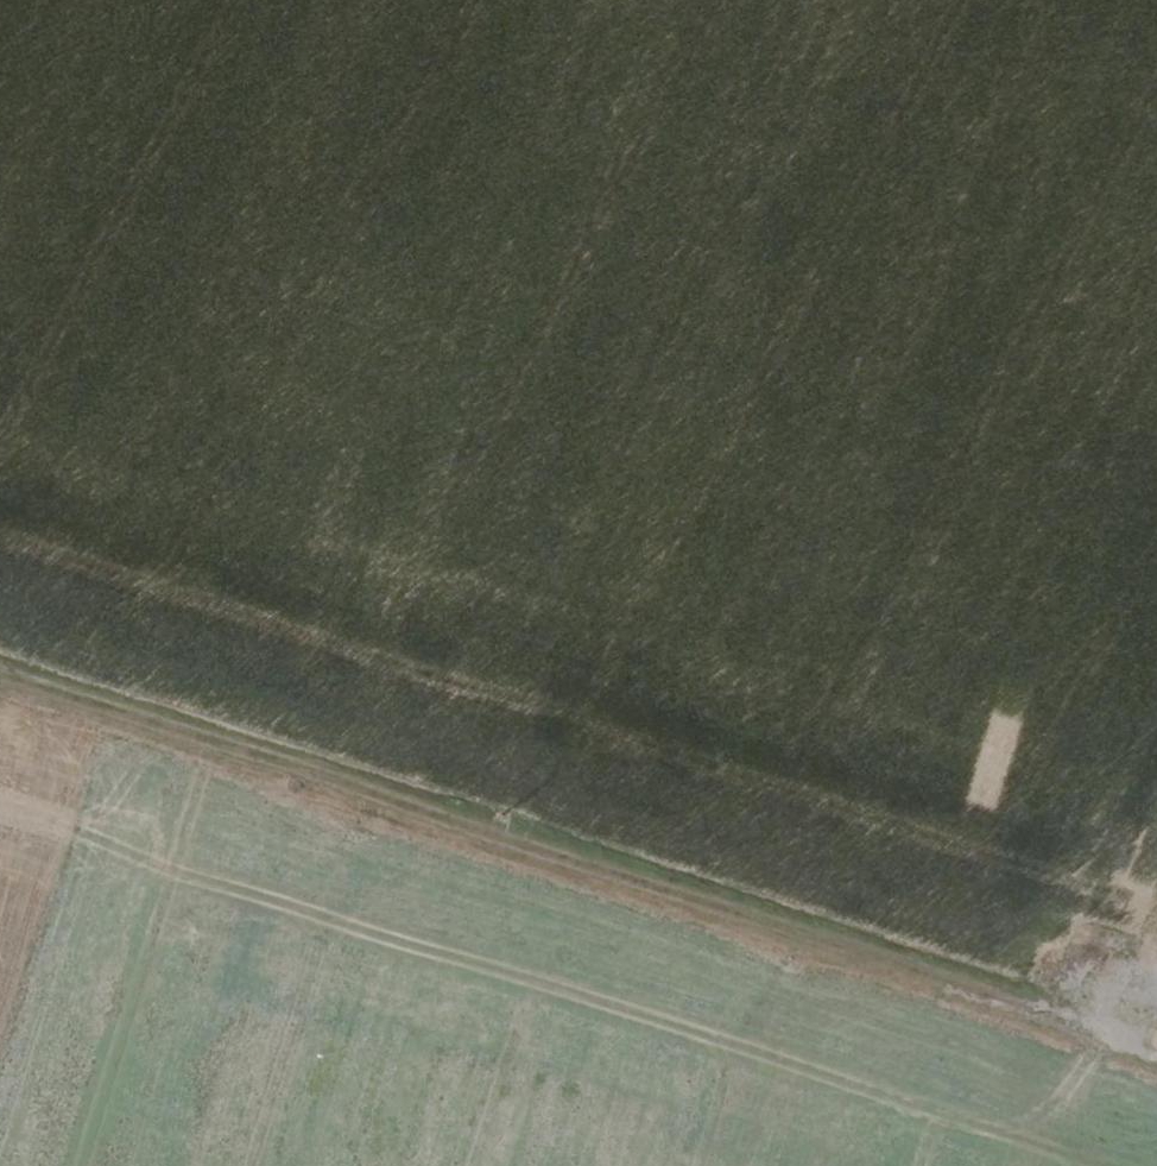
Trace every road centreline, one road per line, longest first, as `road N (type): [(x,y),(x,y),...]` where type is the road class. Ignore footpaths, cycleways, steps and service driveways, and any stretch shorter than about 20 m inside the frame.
road 1 (track): [(0,672),(1156,1053)]

